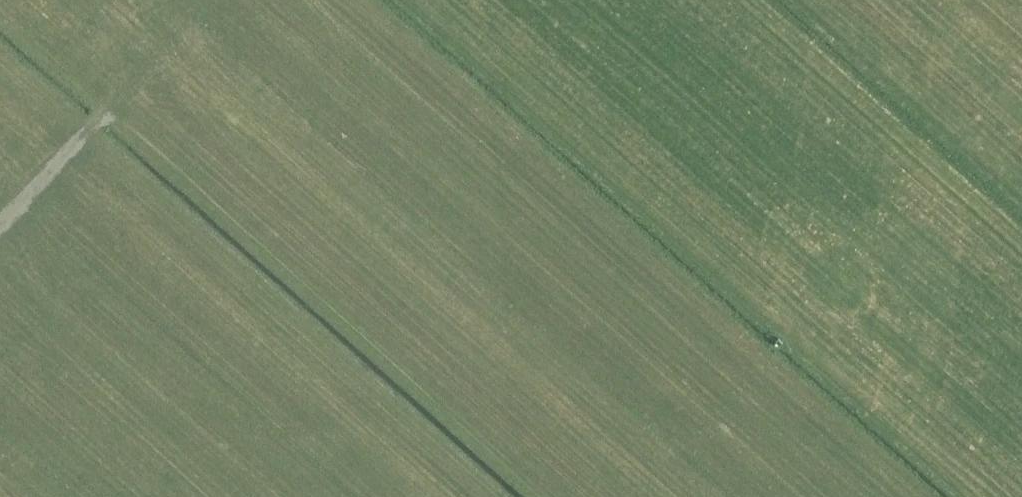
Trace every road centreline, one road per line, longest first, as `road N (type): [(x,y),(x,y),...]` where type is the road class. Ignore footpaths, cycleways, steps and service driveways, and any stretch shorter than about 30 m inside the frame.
road 1 (track): [(0,235),(119,104)]

